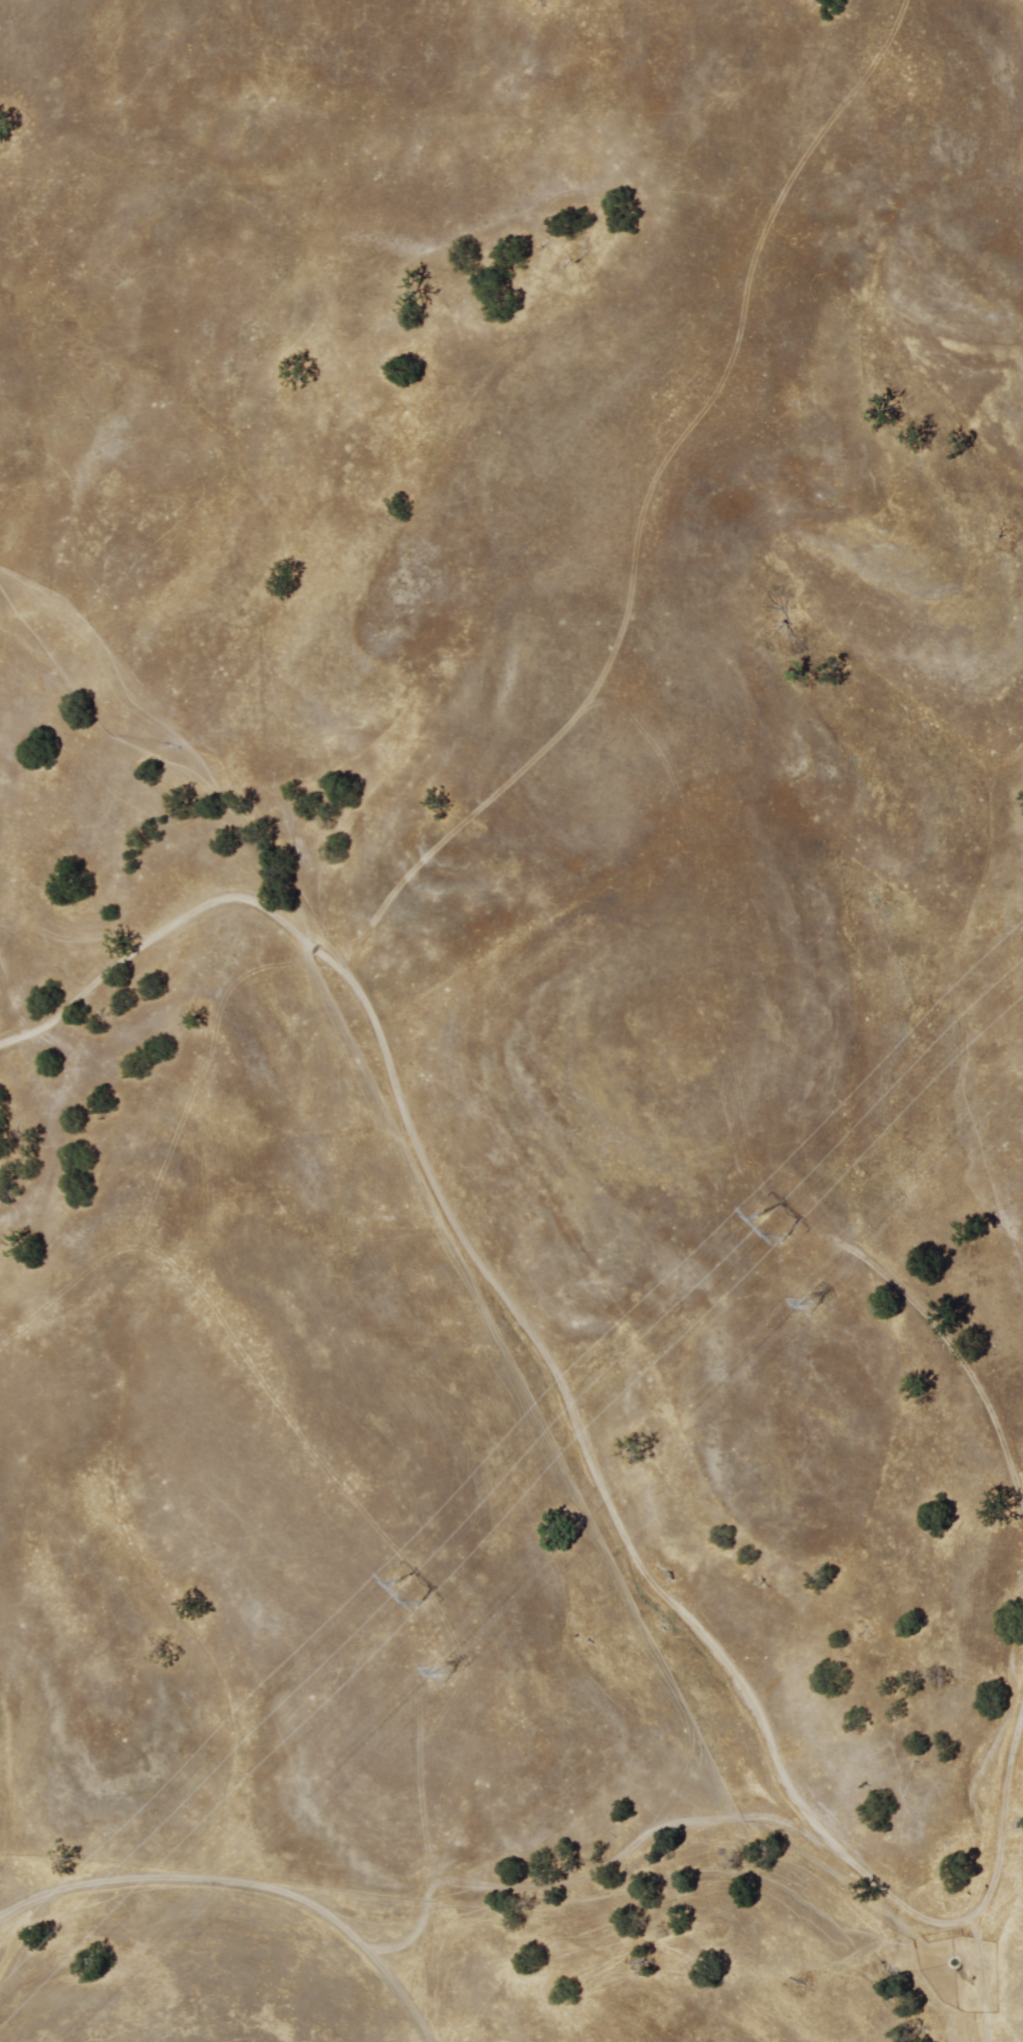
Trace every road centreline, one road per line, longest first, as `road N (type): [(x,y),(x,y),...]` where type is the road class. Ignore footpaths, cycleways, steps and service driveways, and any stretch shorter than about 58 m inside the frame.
road 1 (track): [(971,1918),(927,1922),(909,1912),(800,1806),(744,1685),(625,1541),(563,1379),(473,1252),(413,1137),(361,1000),(318,948),(265,906),(227,898),(138,946),(49,1016),(0,1039)]
road 2 (track): [(337,967),(397,895),(549,745),(611,666),(630,615),(640,519),(671,456),(727,383),(751,273),(788,187),(887,49),(906,0)]
road 3 (track): [(0,1914),(80,1881),(155,1874),(262,1883),(322,1909),(366,1947),(431,2041)]
road 4 (track): [(971,1918),(1003,1865),(1022,1715)]
road 5 (track): [(991,2041),(985,1957),(971,1918)]

